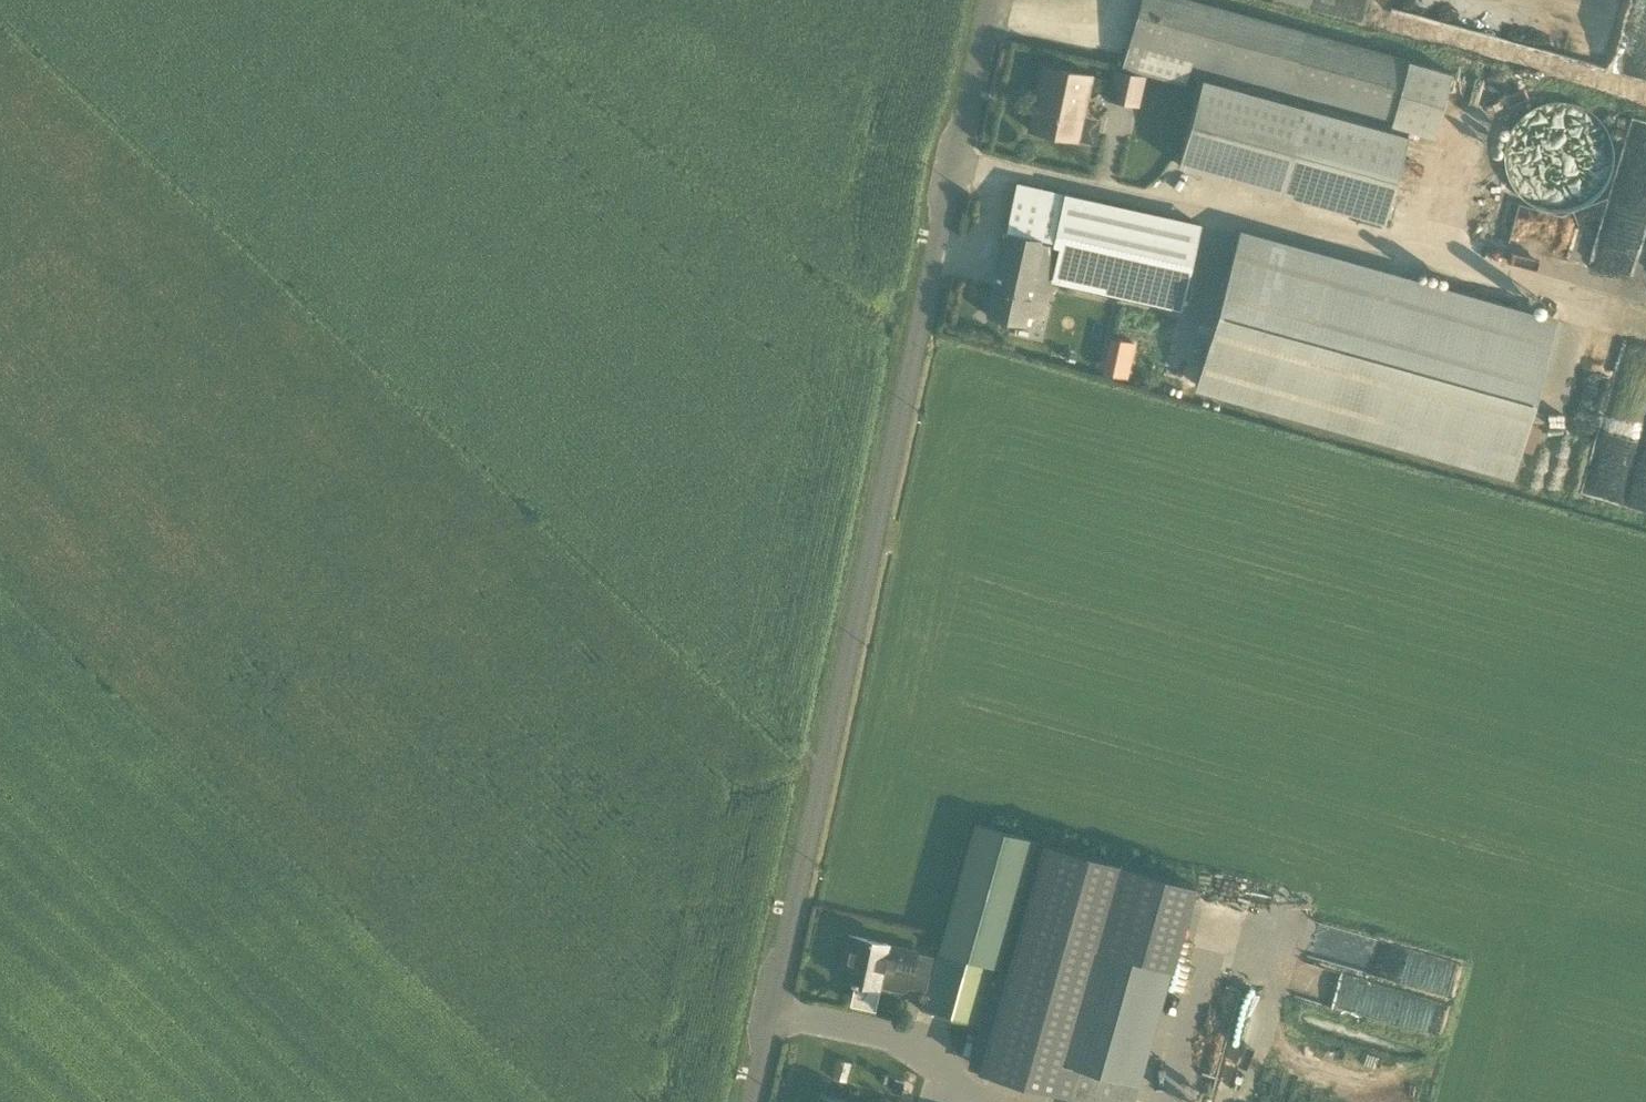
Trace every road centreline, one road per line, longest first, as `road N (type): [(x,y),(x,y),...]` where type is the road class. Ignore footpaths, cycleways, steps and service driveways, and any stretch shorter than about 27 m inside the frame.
road 1 (unclassified): [(752,1101),(990,0)]

